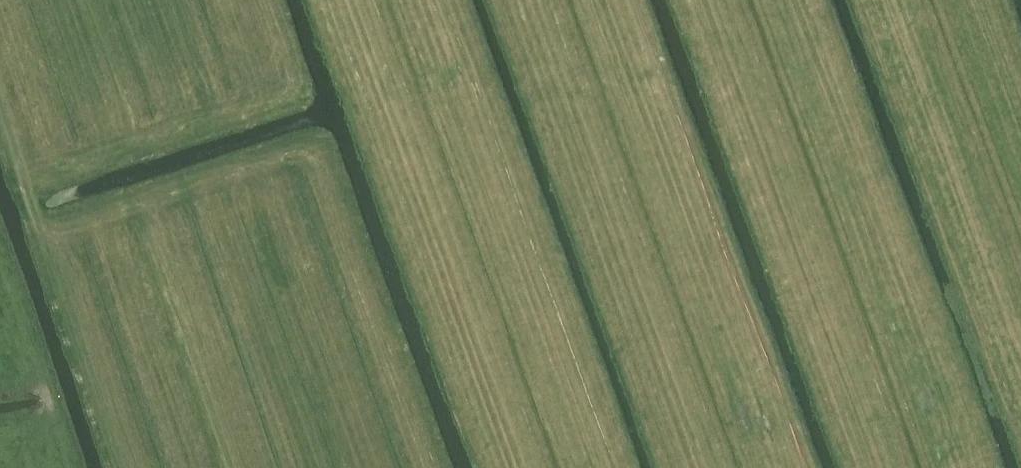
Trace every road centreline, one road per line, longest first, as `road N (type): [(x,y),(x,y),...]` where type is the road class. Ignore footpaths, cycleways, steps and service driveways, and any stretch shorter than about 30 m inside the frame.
road 1 (track): [(883,0),(1020,349)]
road 2 (track): [(122,467),(0,117)]

